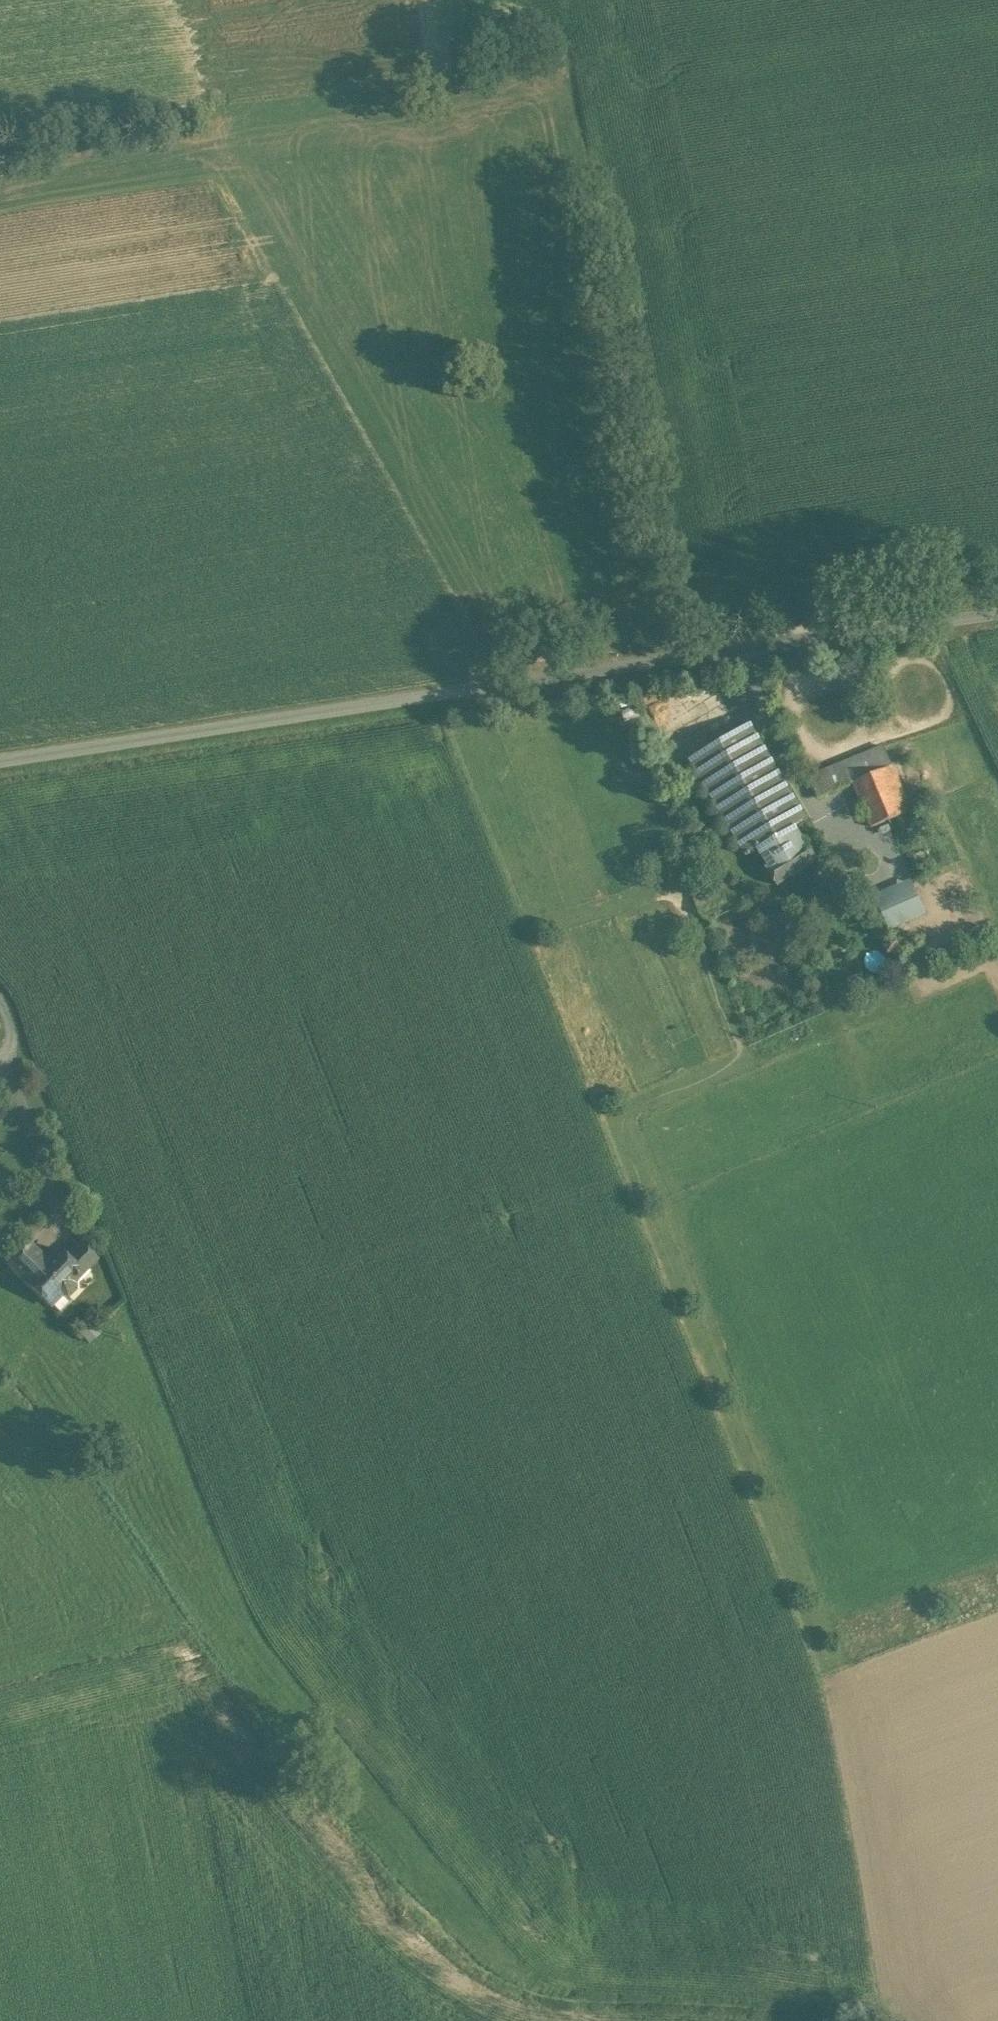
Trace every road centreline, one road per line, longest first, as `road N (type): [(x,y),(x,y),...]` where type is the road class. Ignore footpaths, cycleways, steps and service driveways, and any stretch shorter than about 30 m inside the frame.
road 1 (unclassified): [(0,766),(997,629)]

